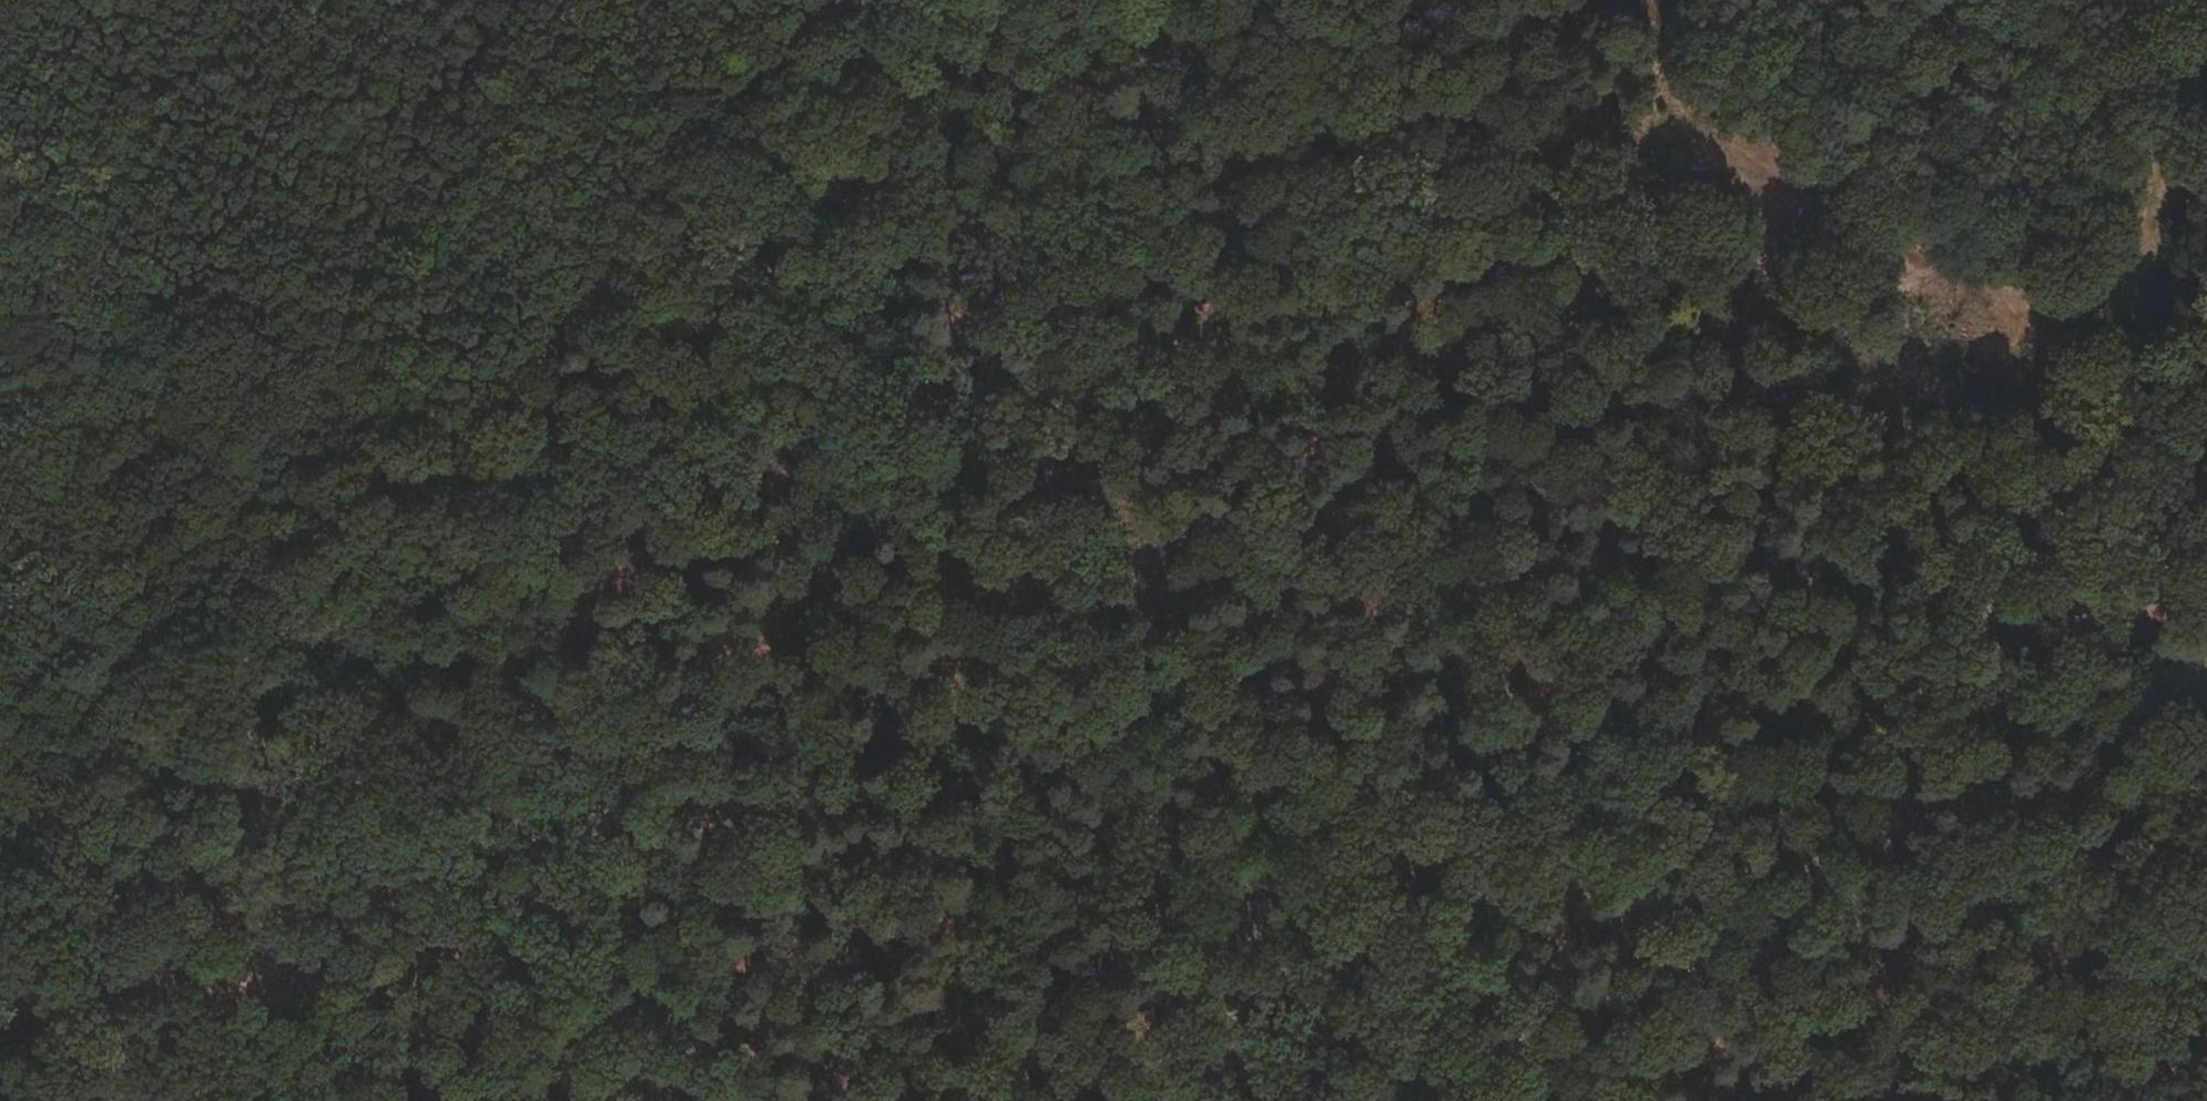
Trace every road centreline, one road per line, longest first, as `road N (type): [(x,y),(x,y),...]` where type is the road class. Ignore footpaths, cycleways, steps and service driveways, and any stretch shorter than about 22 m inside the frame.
road 1 (track): [(835,0),(745,126),(171,755),(0,1066)]
road 2 (track): [(2206,772),(2130,864),(1868,1100)]

